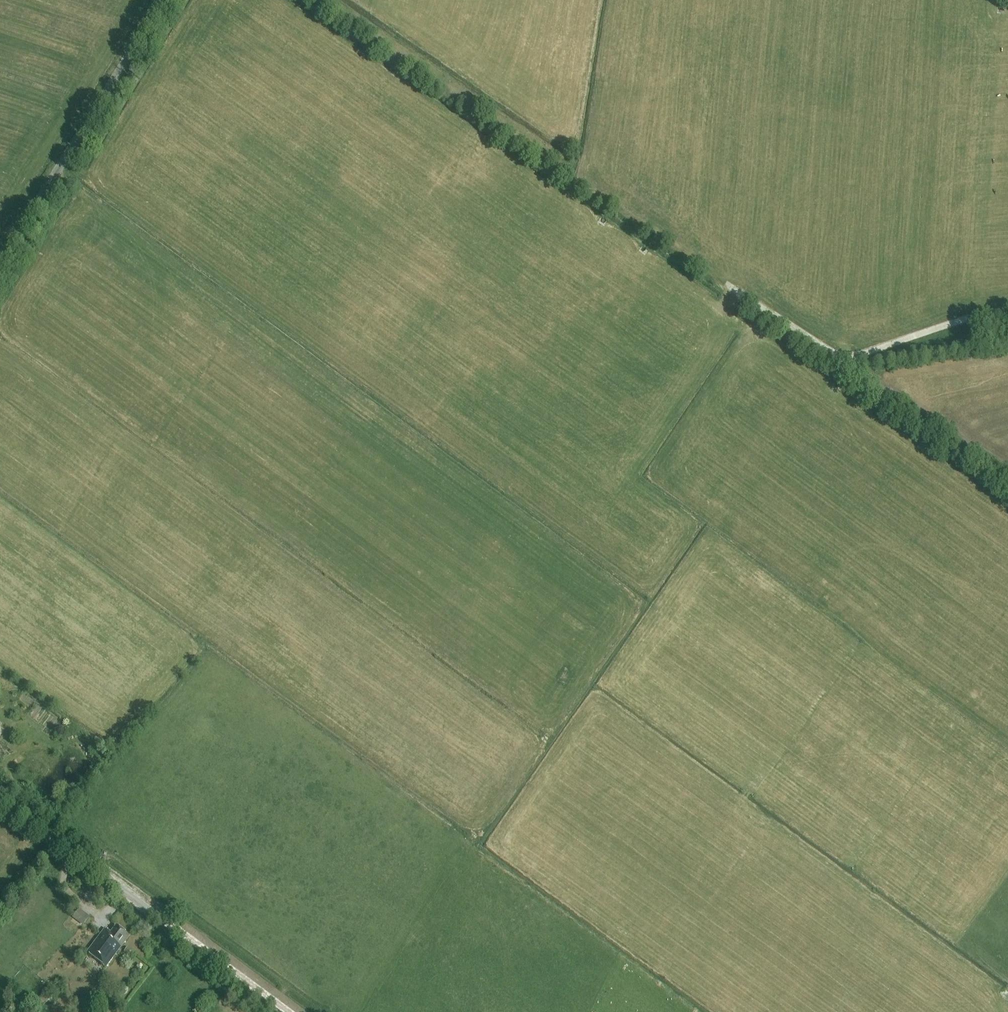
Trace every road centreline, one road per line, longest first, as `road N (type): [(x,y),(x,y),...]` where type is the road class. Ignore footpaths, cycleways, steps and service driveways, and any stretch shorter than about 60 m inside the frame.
road 1 (unclassified): [(288,1011),(0,800)]
road 2 (unclassified): [(0,264),(163,0)]
road 3 (track): [(1007,310),(837,354),(727,285)]

